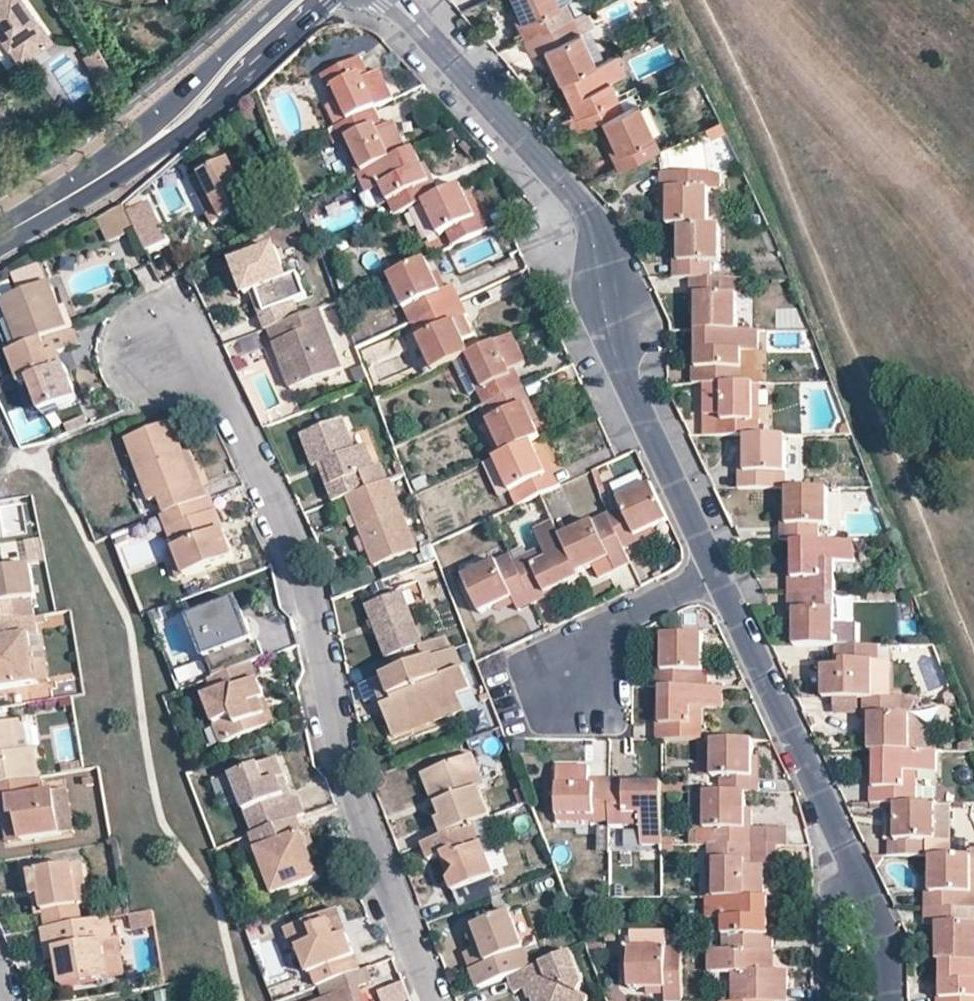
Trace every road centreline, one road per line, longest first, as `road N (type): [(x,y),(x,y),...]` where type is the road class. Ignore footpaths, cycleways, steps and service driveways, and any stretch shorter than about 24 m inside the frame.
road 1 (residential): [(432,1000),(346,763),(293,548),(210,384),(158,346)]
road 2 (residential): [(397,0),(586,210),(620,366),(717,577)]
road 3 (residential): [(717,577),(886,933),(888,1000)]
road 4 (secondary): [(158,138),(197,118),(330,0)]
road 5 (secondary): [(282,0),(160,119),(158,138)]
road 6 (secondary): [(158,138),(0,242)]
road 7 (residential): [(568,684),(618,621),(717,577)]

